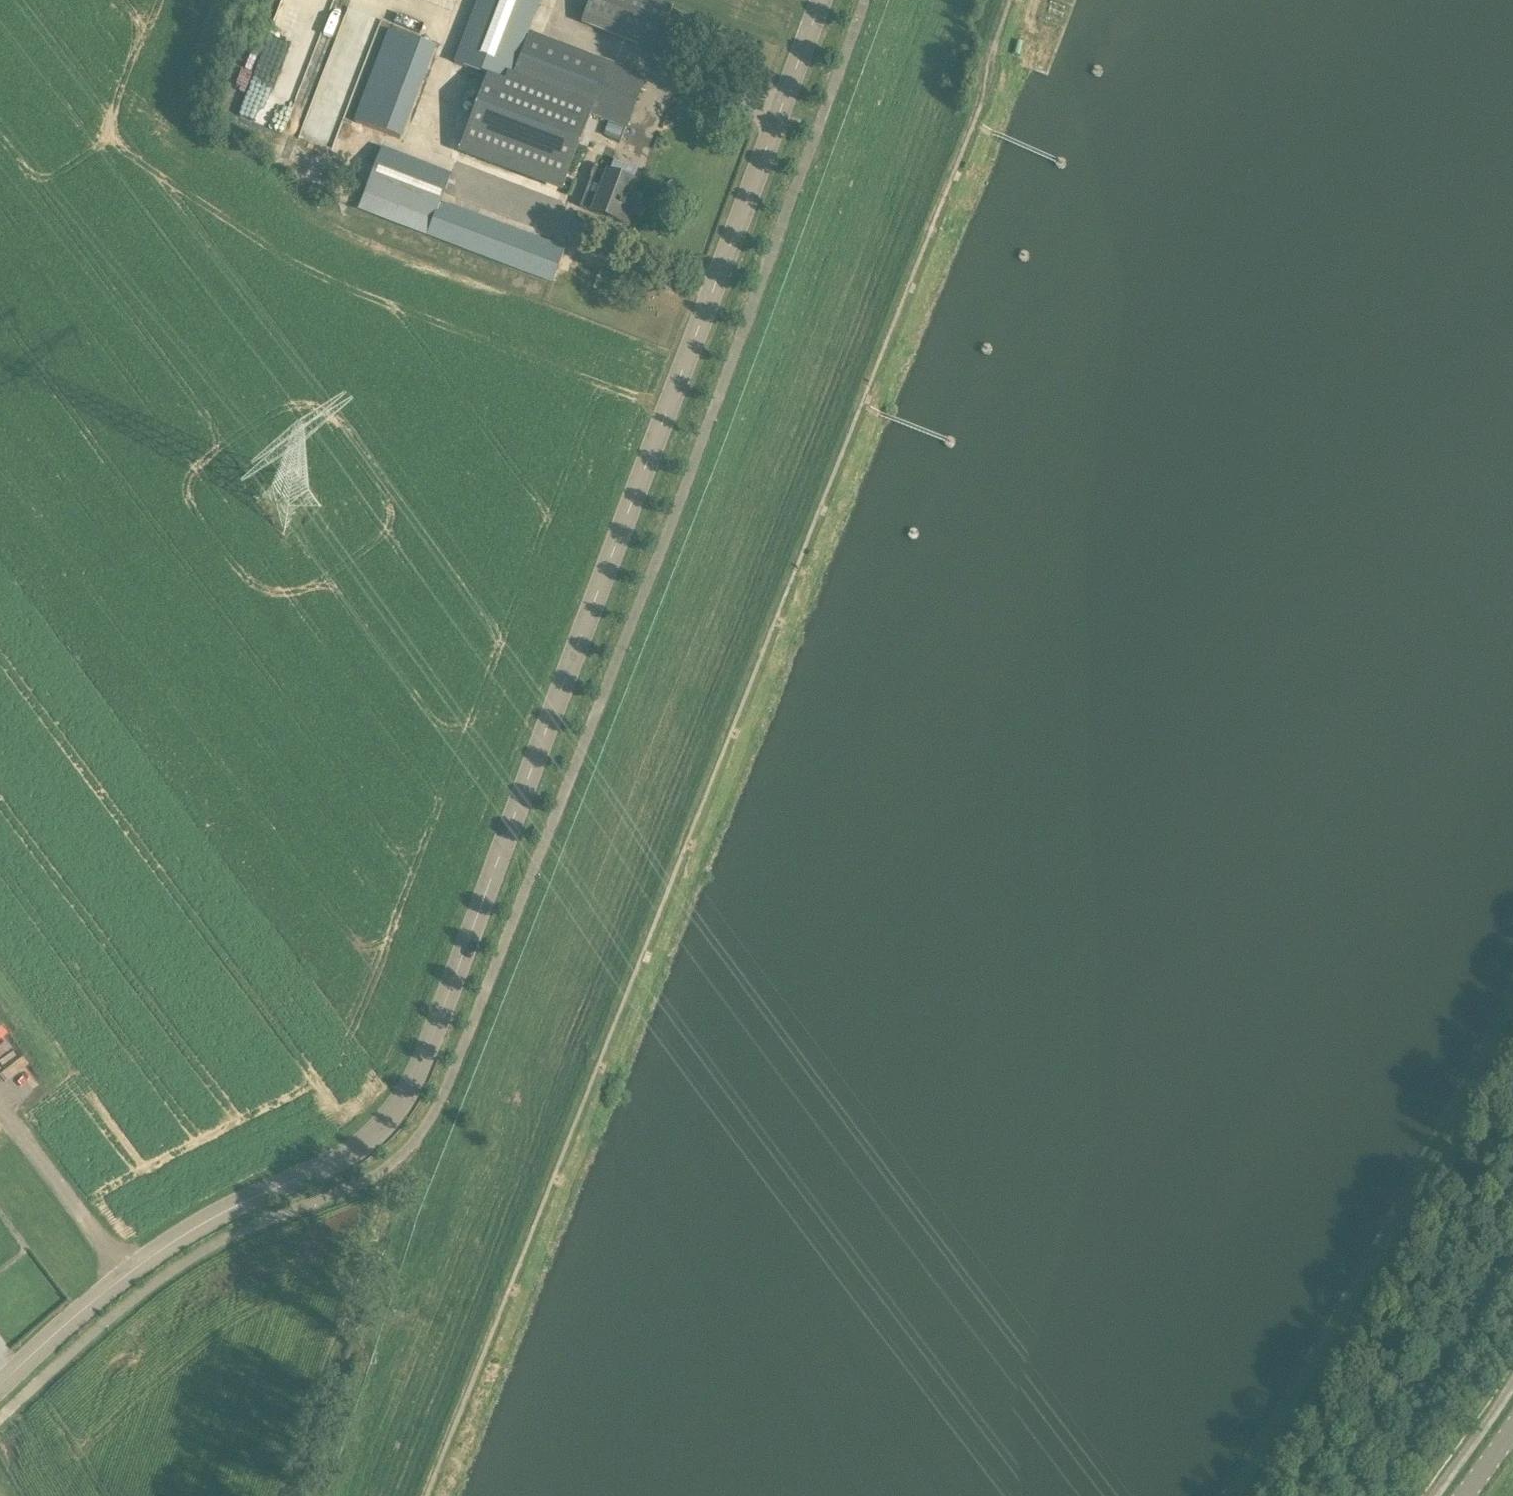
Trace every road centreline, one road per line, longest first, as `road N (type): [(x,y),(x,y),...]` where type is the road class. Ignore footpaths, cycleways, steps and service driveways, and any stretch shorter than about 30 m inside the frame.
road 1 (tertiary): [(0,1386),(156,1254),(350,1153),(399,1108),(823,0)]

